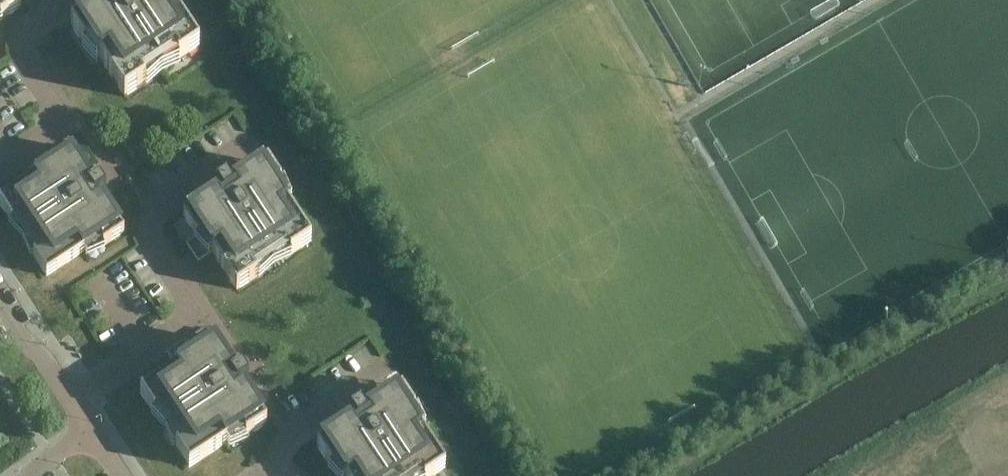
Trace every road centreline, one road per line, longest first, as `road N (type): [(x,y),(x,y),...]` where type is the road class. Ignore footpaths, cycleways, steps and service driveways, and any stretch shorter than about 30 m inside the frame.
road 1 (residential): [(68,397),(194,315),(149,238),(151,213),(252,145)]
road 2 (residential): [(0,162),(67,117),(22,43),(30,25),(71,0)]
road 3 (residential): [(254,475),(289,430),(387,370)]

